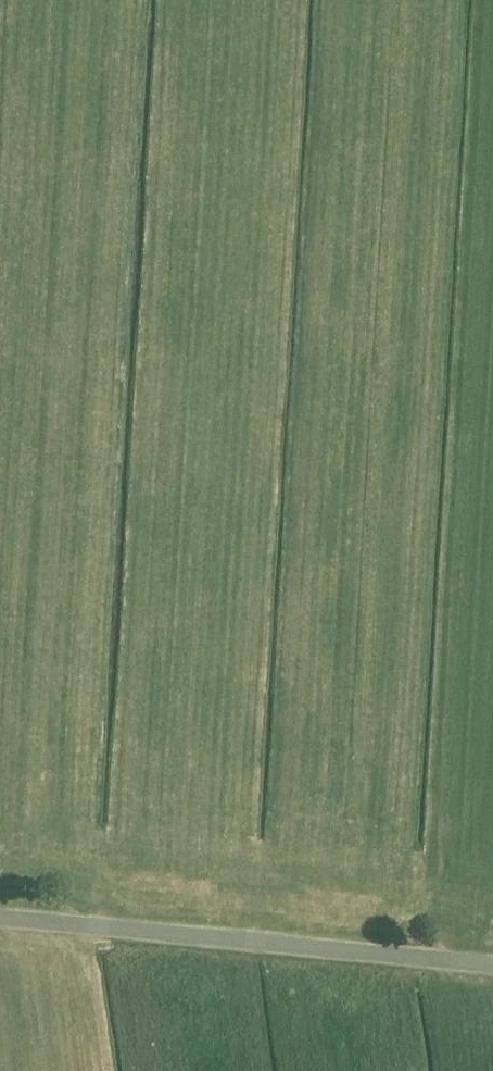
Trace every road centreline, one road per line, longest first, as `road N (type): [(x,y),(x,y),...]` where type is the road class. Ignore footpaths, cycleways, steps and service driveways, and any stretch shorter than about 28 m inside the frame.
road 1 (unclassified): [(0,925),(492,968)]

